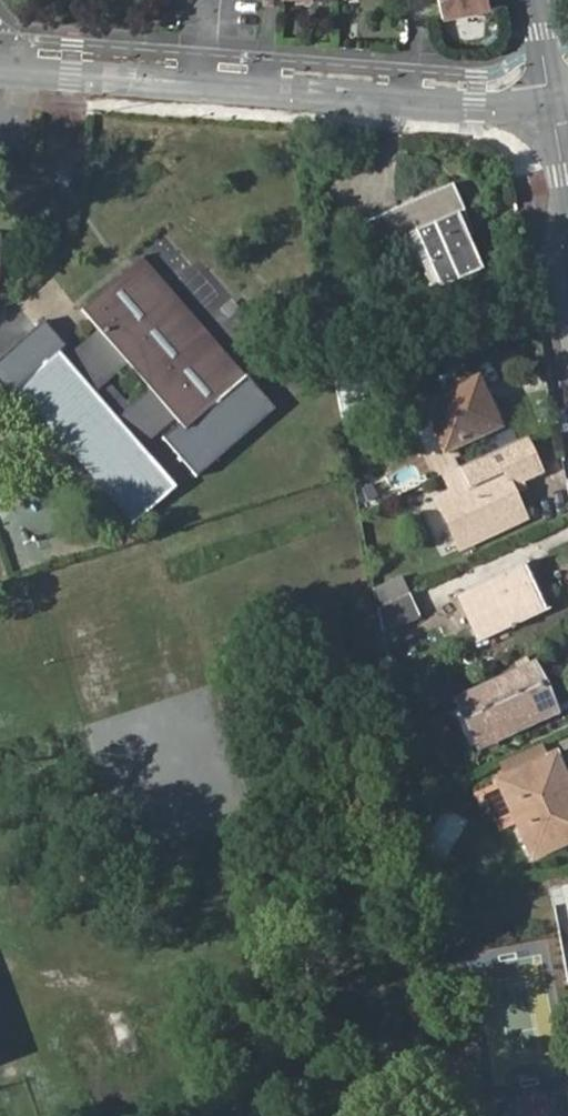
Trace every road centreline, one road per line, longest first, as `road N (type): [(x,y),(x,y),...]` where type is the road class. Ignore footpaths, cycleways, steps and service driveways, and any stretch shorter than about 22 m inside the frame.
road 1 (residential): [(0,67),(480,105),(553,103)]

